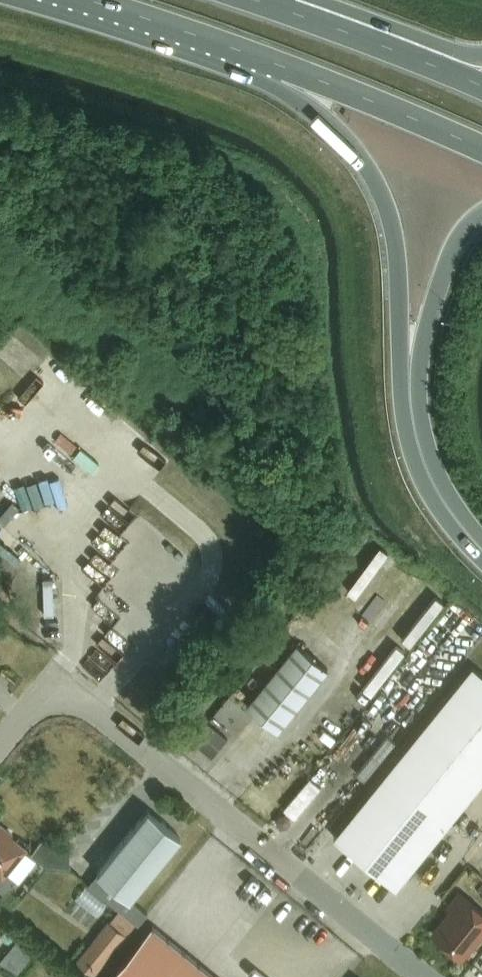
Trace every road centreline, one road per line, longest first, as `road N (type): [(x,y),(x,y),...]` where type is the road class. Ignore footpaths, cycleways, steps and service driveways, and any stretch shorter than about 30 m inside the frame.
road 1 (unclassified): [(411,976),(100,720),(65,703),(43,712),(0,763)]
road 2 (trunk): [(256,60),(348,142),(387,198),(411,408)]
road 3 (trunk): [(256,60),(481,150)]
road 4 (trunk): [(411,408),(435,296),(481,215)]
road 5 (trunk): [(75,0),(256,60)]
road 6 (trunk): [(481,551),(463,534),(429,472),(411,408)]
road 7 (trunk): [(379,40),(262,0)]

